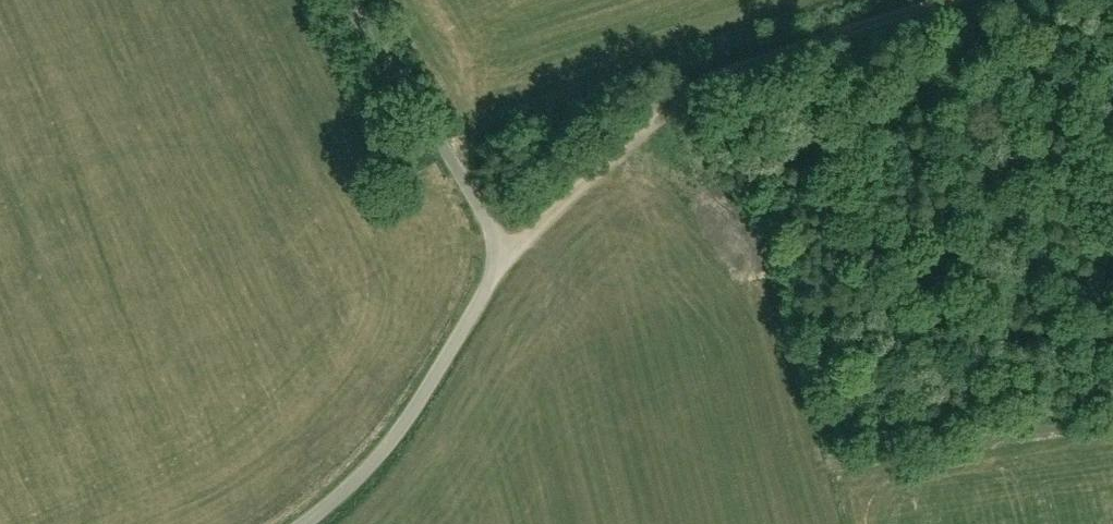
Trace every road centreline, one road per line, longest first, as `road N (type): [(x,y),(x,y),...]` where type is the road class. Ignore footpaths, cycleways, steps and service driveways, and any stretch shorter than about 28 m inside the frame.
road 1 (track): [(353,0),(509,258),(668,109),(753,69)]
road 2 (unclassified): [(306,523),(410,414),(509,258)]
road 3 (track): [(967,0),(753,69)]

